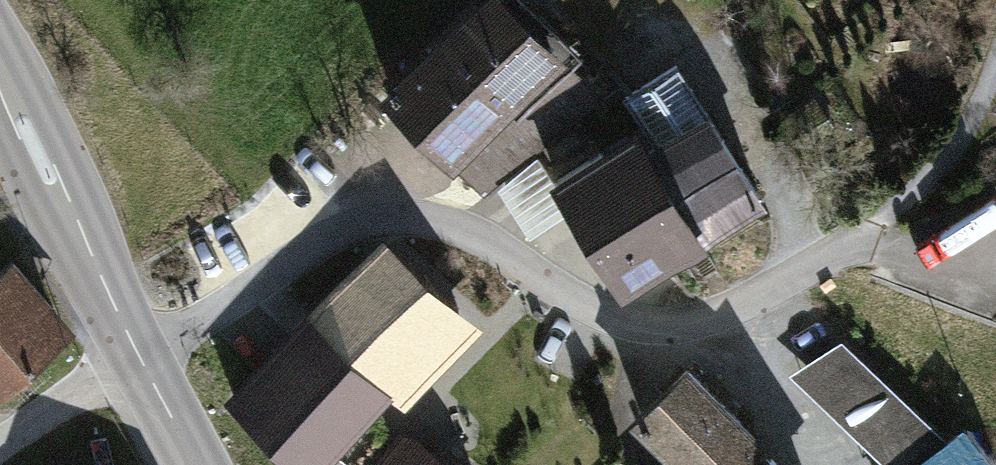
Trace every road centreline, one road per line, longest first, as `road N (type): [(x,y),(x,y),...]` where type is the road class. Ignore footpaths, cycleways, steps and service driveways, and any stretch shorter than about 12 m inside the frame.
road 1 (unclassified): [(139,352),(447,198),(612,345),(700,347),(954,149),(995,45)]
road 2 (secondary): [(0,67),(139,352)]
road 3 (track): [(0,448),(139,352)]
road 4 (secondary): [(139,352),(200,464)]

